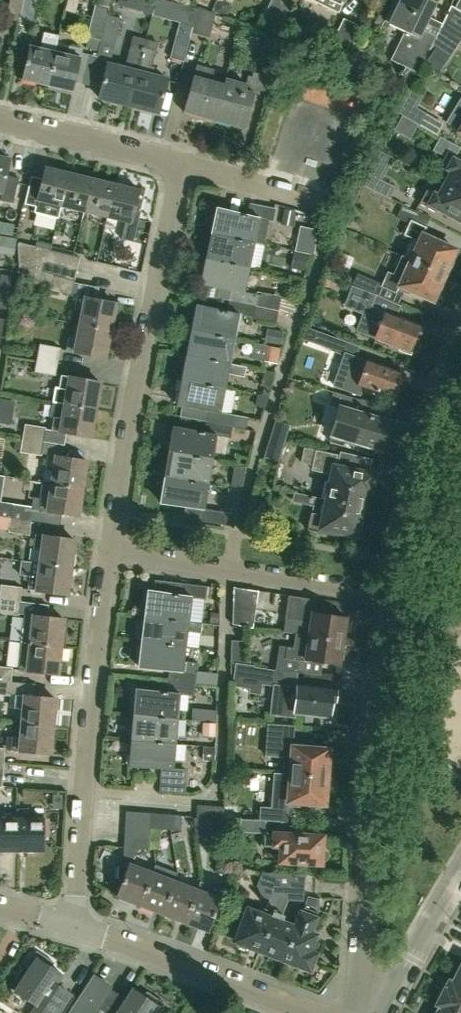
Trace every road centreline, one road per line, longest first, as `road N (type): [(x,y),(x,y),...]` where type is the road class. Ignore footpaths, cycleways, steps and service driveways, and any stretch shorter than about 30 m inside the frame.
road 1 (residential): [(360,1012),(359,925),(387,598)]
road 2 (residential): [(107,549),(170,166)]
road 3 (residential): [(67,926),(107,549)]
road 4 (residential): [(387,598),(107,549)]
road 5 (residential): [(387,598),(460,340)]
road 6 (residential): [(302,1012),(67,926)]
road 7 (residential): [(0,124),(170,166)]
road 8 (residential): [(373,1012),(460,865)]
road 9 (residential): [(170,166),(312,207),(322,227)]

